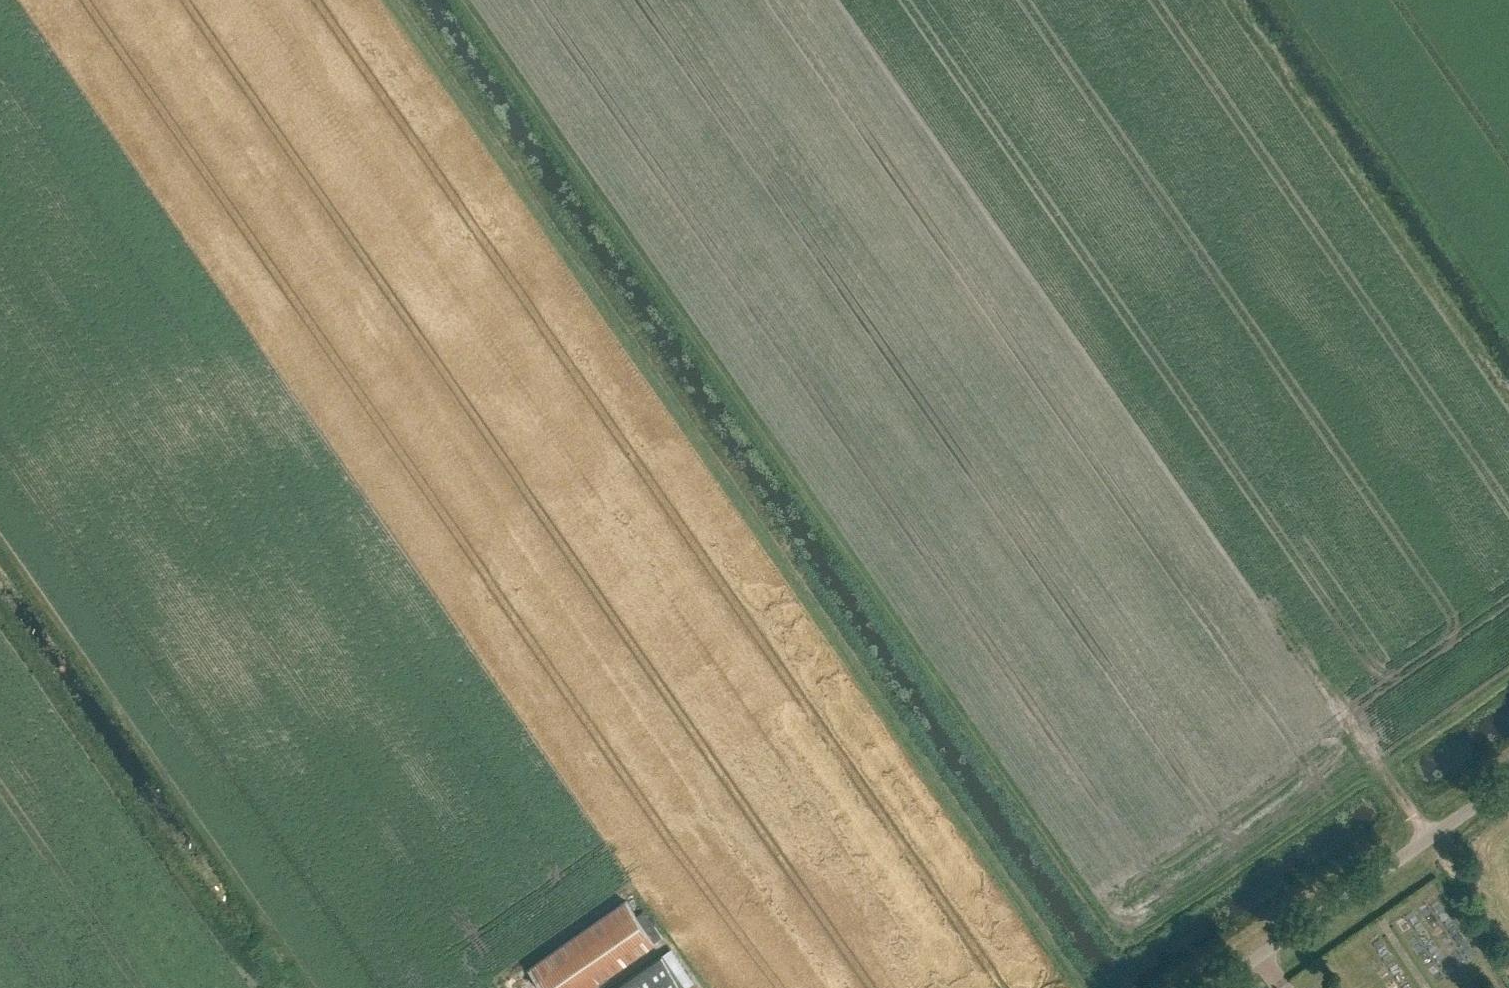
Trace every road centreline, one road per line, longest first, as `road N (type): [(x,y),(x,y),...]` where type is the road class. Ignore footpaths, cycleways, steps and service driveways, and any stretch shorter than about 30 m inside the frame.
road 1 (unclassified): [(1211,987),(1508,781)]

